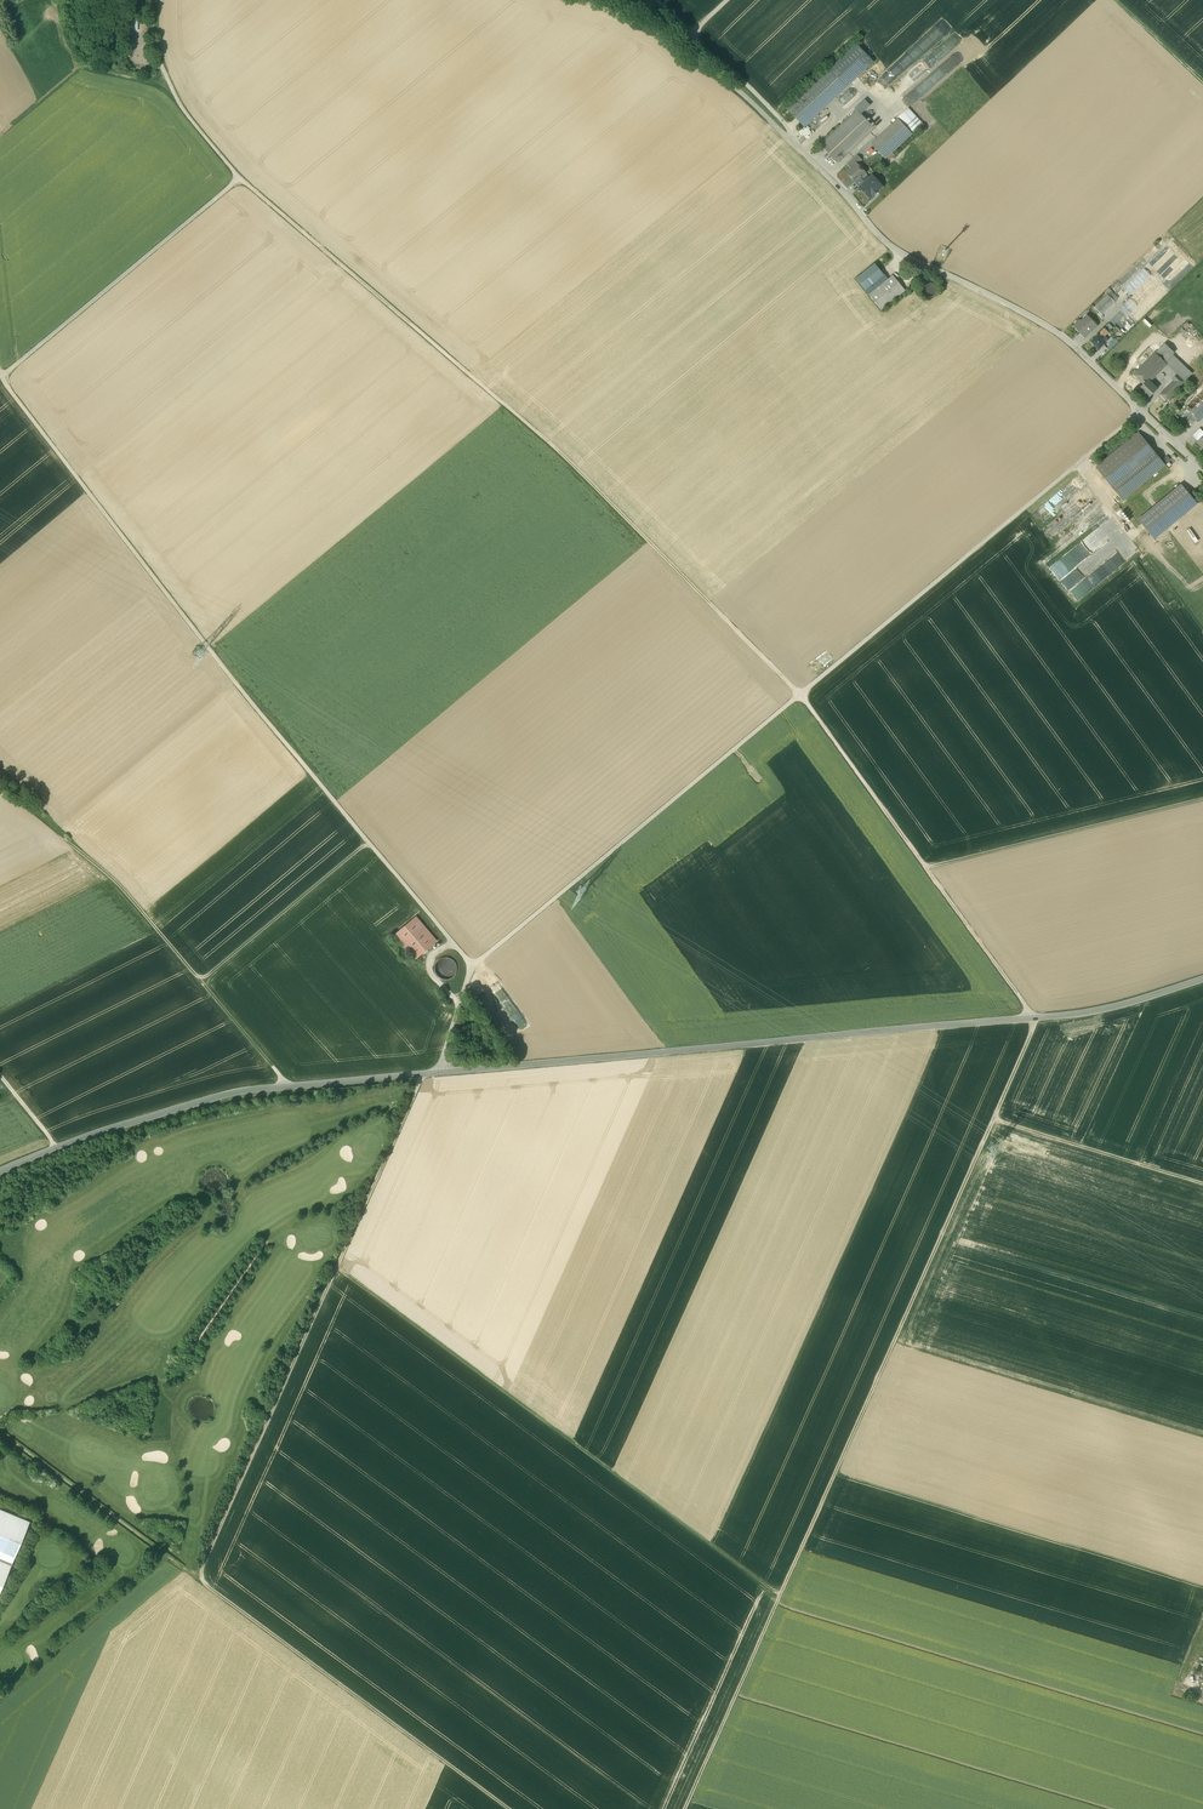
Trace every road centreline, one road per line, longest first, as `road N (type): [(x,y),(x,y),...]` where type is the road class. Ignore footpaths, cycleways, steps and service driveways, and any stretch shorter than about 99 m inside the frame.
road 1 (track): [(150,0),(159,59),(209,141),(244,182),(596,488),(799,693),(1029,1019)]
road 2 (unclassified): [(0,1172),(109,1129),(245,1091),(1050,1018),(1202,980)]
road 3 (track): [(438,1073),(472,966),(1139,411)]
road 4 (track): [(421,1074),(202,1583),(506,1808)]
road 5 (track): [(1034,1019),(721,1732)]
road 6 (track): [(472,966),(255,708),(0,365)]
road 7 (residential): [(1202,467),(1053,331),(889,246),(746,99),(659,20),(618,0)]
road 8 (track): [(338,1267),(780,1595)]
road 9 (track): [(287,1087),(134,900),(17,800)]
road 10 (track): [(2,376),(244,182)]
road 11 (track): [(926,867),(1202,799)]
road 12 (track): [(0,1432),(202,1583)]
road 13 (track): [(172,1561),(0,1709)]
road 14 (track): [(993,1119),(1202,1183)]
road 15 (track): [(373,847),(205,986)]
road 16 (track): [(0,137),(82,69),(156,83),(177,97)]
road 17 (track): [(692,35),(793,131),(794,143)]
road 18 (track): [(1112,0),(1202,84)]

